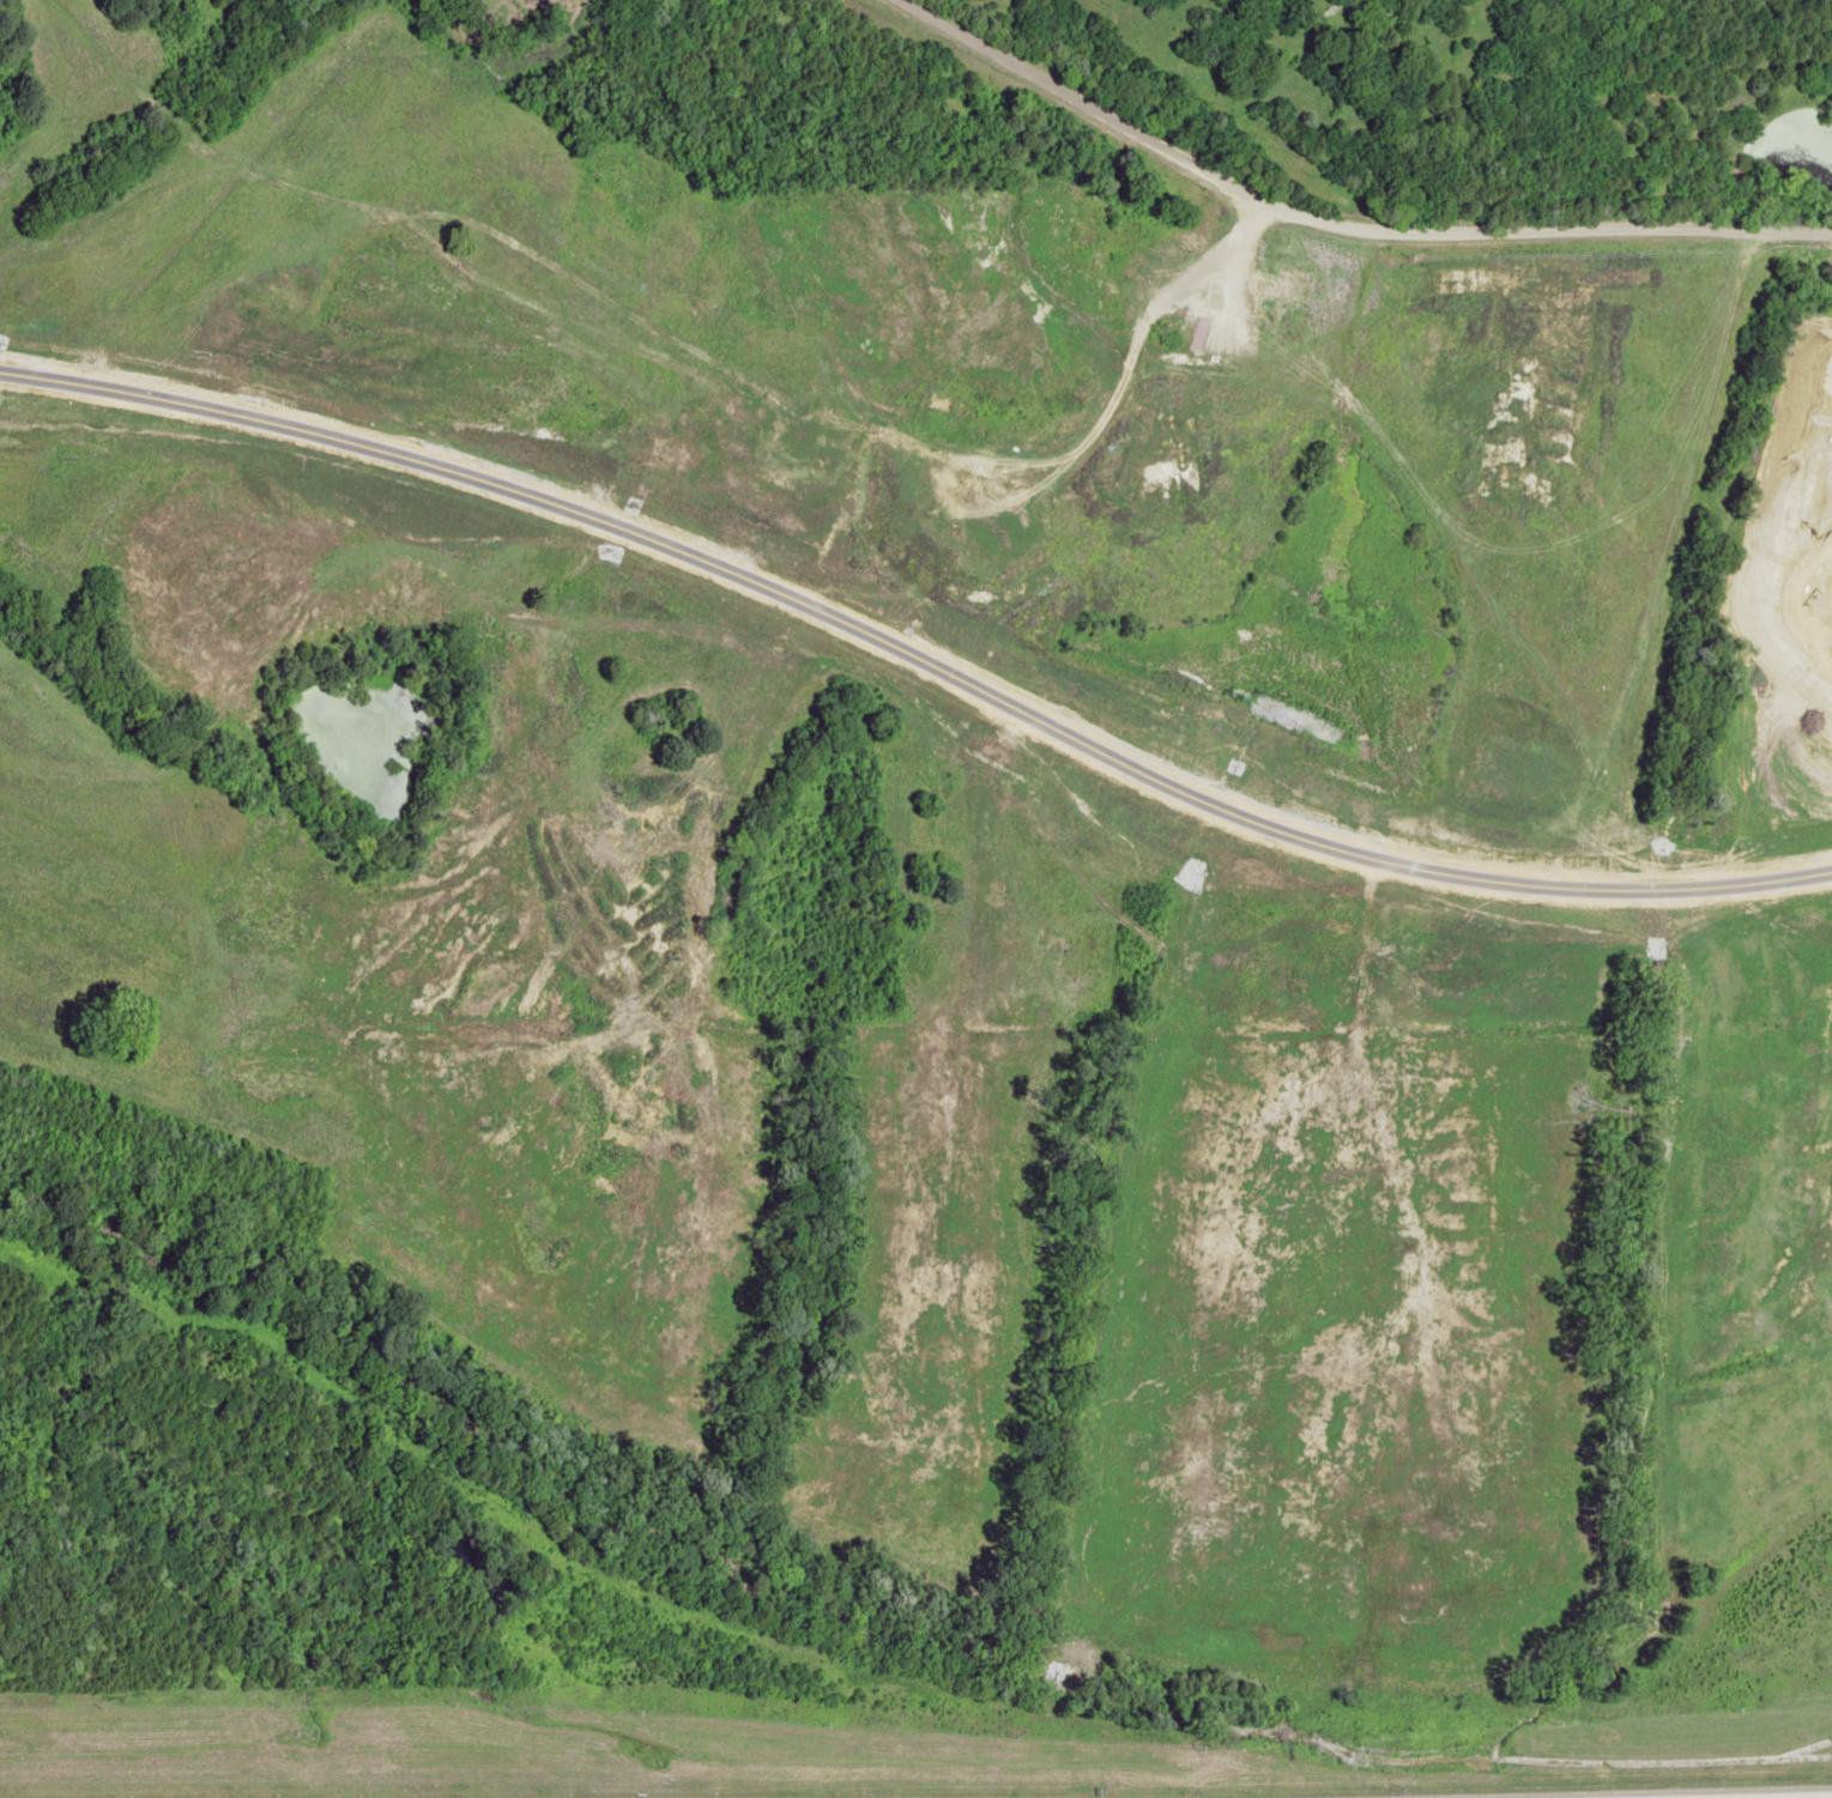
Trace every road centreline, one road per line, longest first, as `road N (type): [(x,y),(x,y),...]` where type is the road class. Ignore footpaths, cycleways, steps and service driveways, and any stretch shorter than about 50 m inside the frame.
road 1 (residential): [(1831,231),(1393,234),(1264,205),(892,0)]

